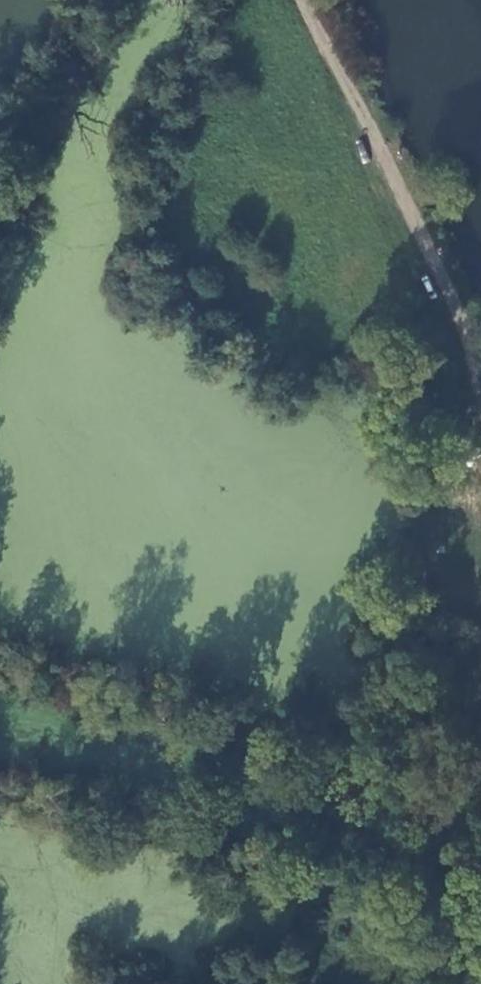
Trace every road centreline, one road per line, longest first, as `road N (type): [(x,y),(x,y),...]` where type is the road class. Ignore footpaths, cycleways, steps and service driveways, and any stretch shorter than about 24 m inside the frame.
road 1 (track): [(277,0),(467,369),(480,426)]
road 2 (track): [(99,0),(0,199)]

